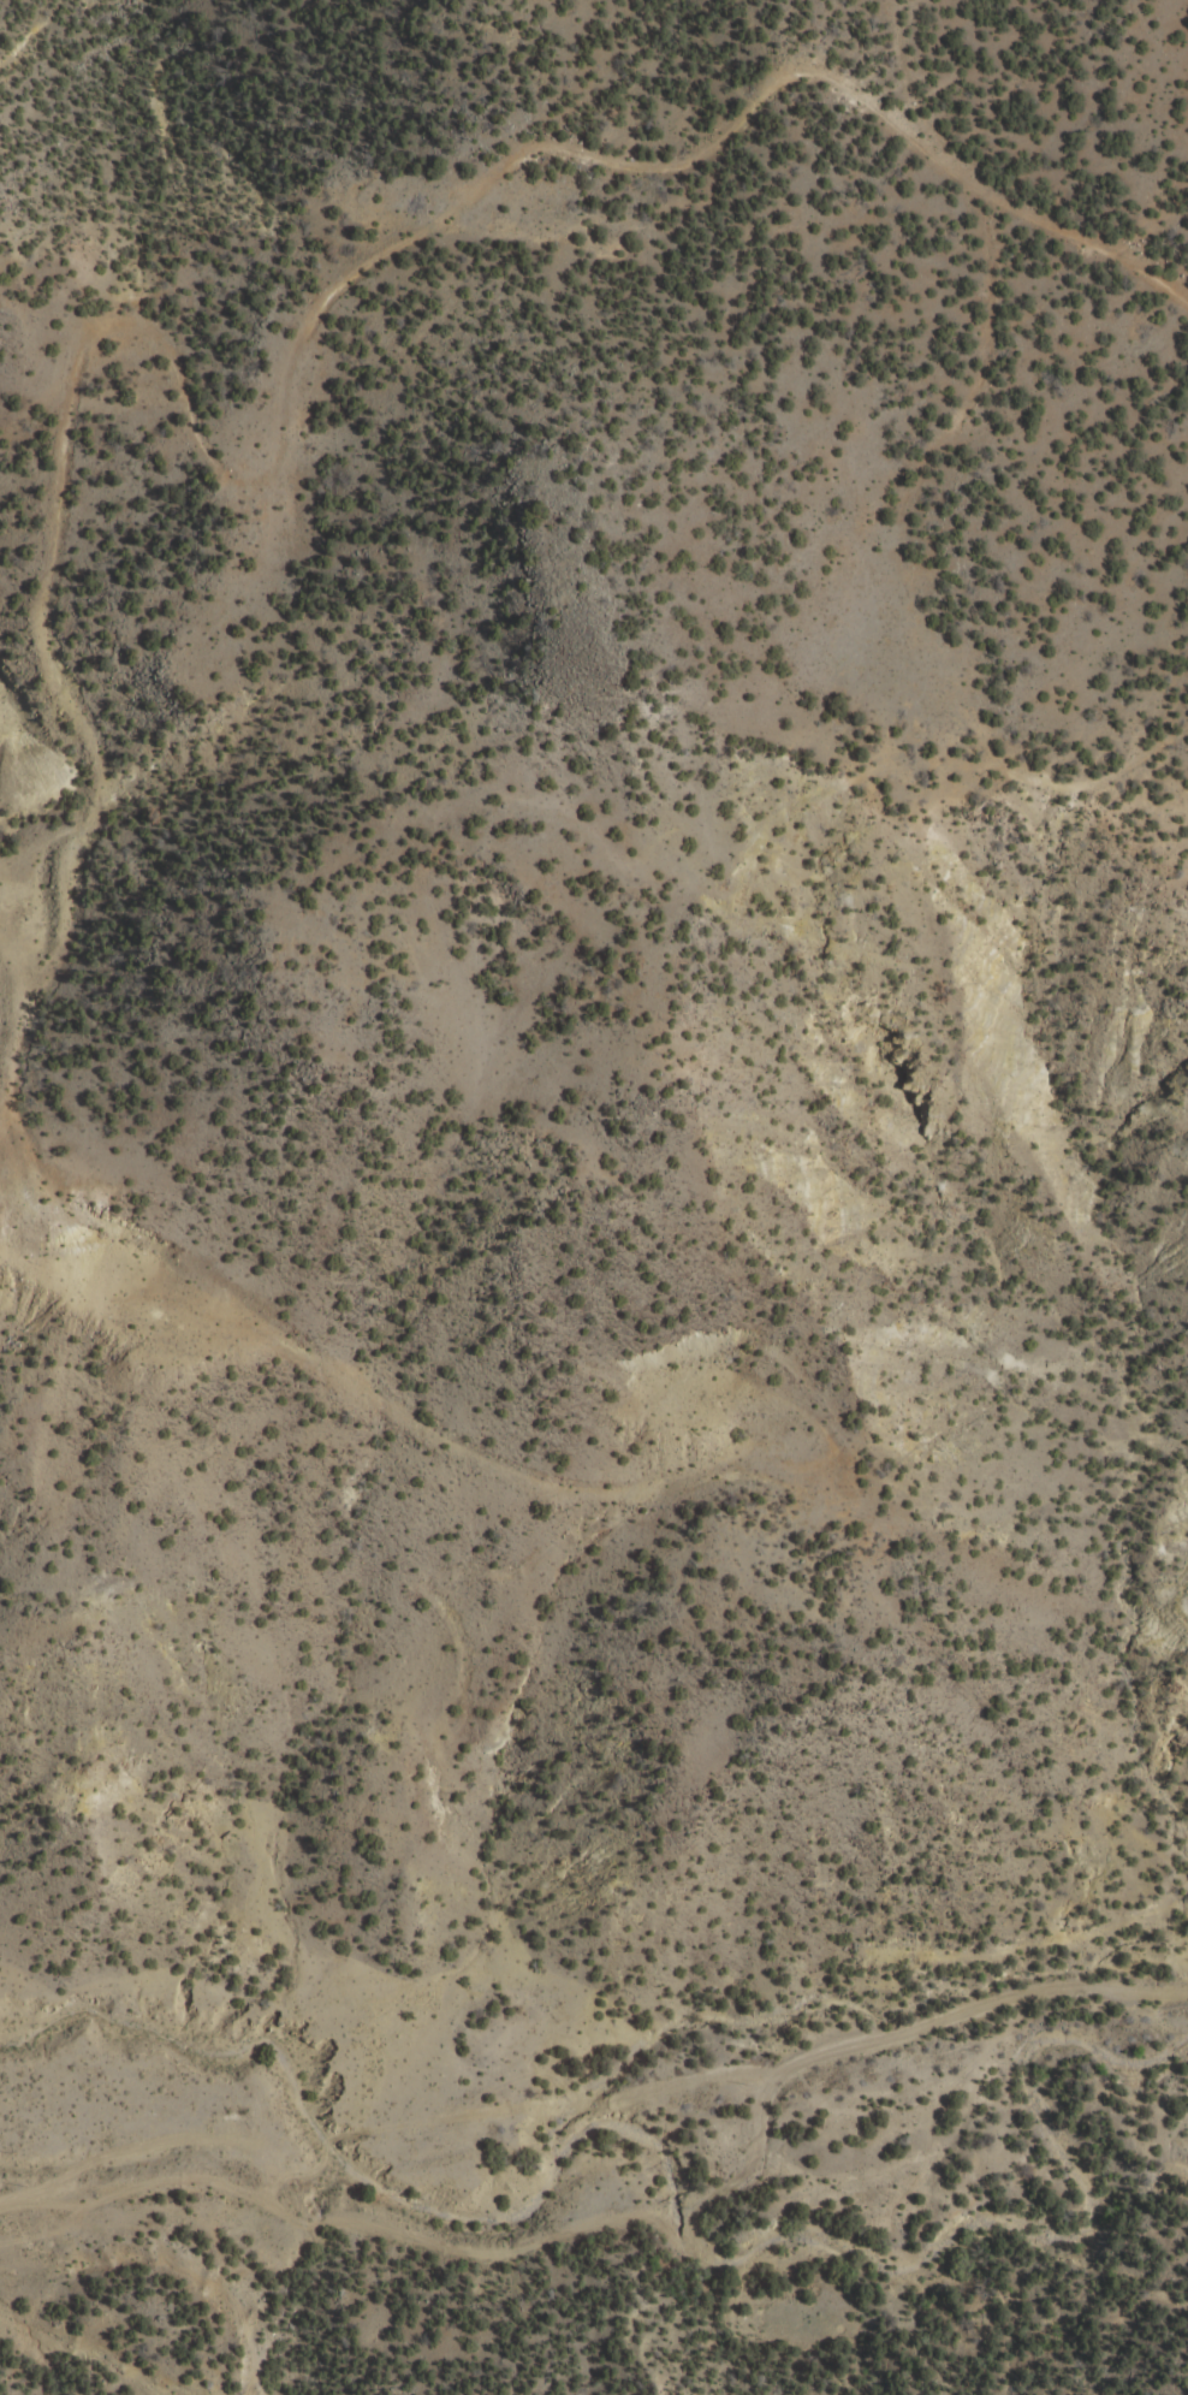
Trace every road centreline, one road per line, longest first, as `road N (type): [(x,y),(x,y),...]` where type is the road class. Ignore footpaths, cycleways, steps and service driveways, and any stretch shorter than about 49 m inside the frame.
road 1 (track): [(0,416),(215,325),(209,192),(266,161),(418,159),(682,61),(839,55),(951,106),(1187,279)]
road 2 (track): [(0,2202),(103,2180),(209,2178),(341,2218),(583,2252),(715,2207),(979,2063),(1135,2018),(1187,2023)]
road 3 (track): [(739,1440),(525,1333),(418,1333),(265,1300),(177,1250),(32,1048),(0,989)]
road 4 (residential): [(133,2394),(152,2269),(103,2180)]

